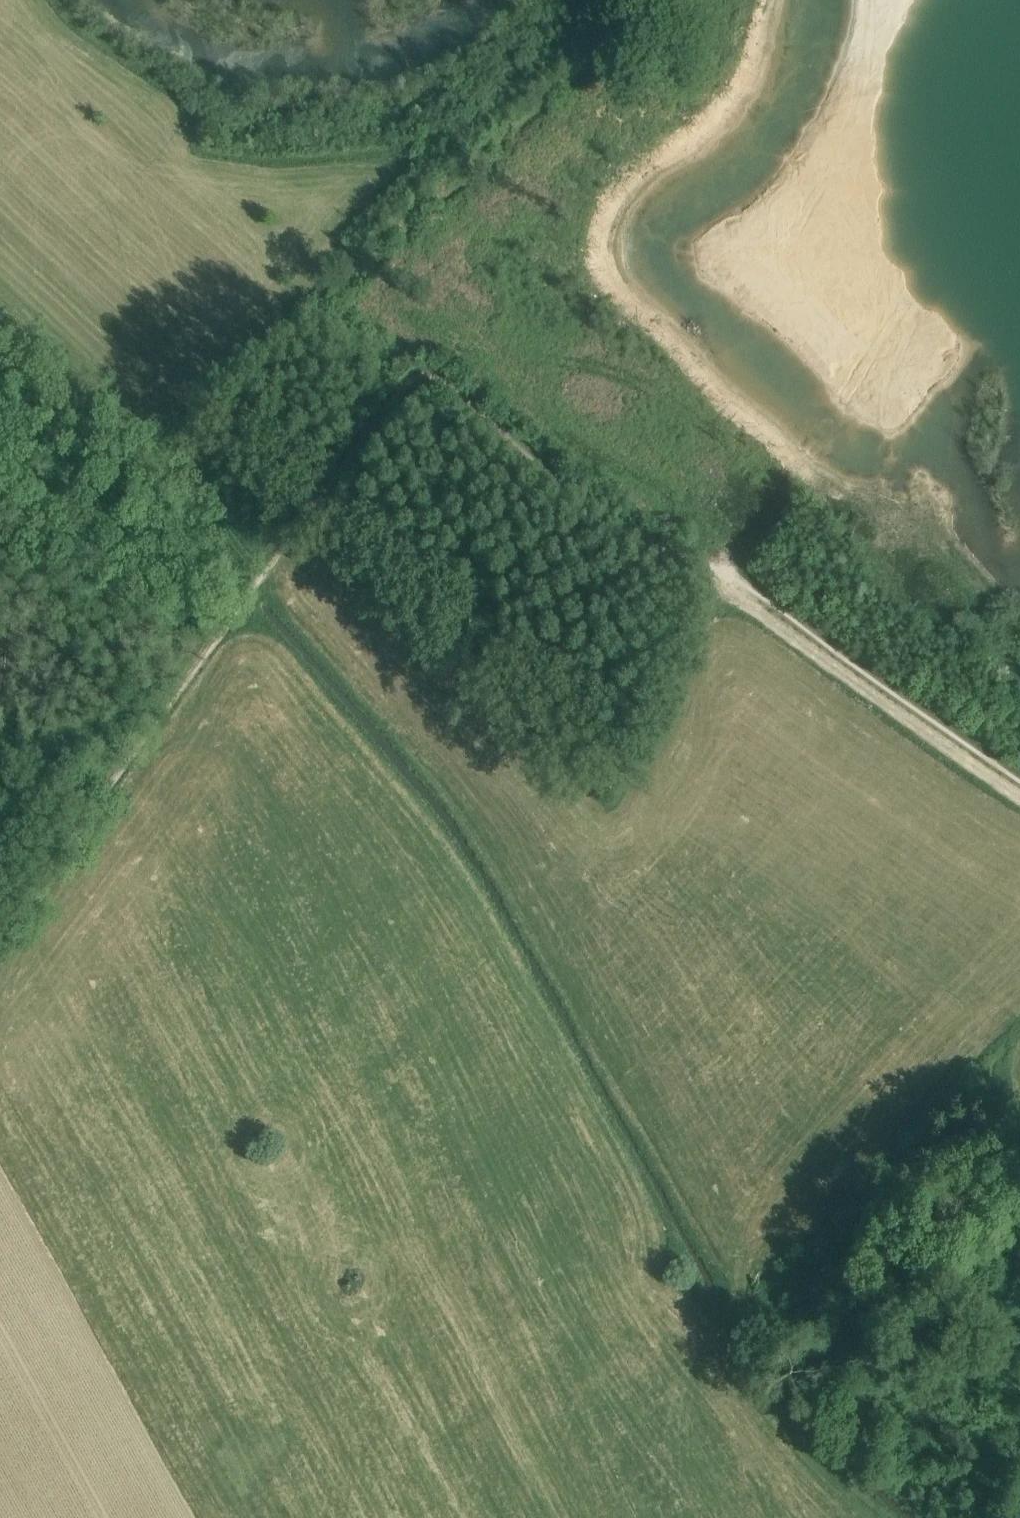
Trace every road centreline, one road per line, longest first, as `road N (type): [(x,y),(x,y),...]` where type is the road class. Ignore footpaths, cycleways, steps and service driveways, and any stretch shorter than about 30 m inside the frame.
road 1 (track): [(1019,791),(734,589),(724,555),(785,466)]

